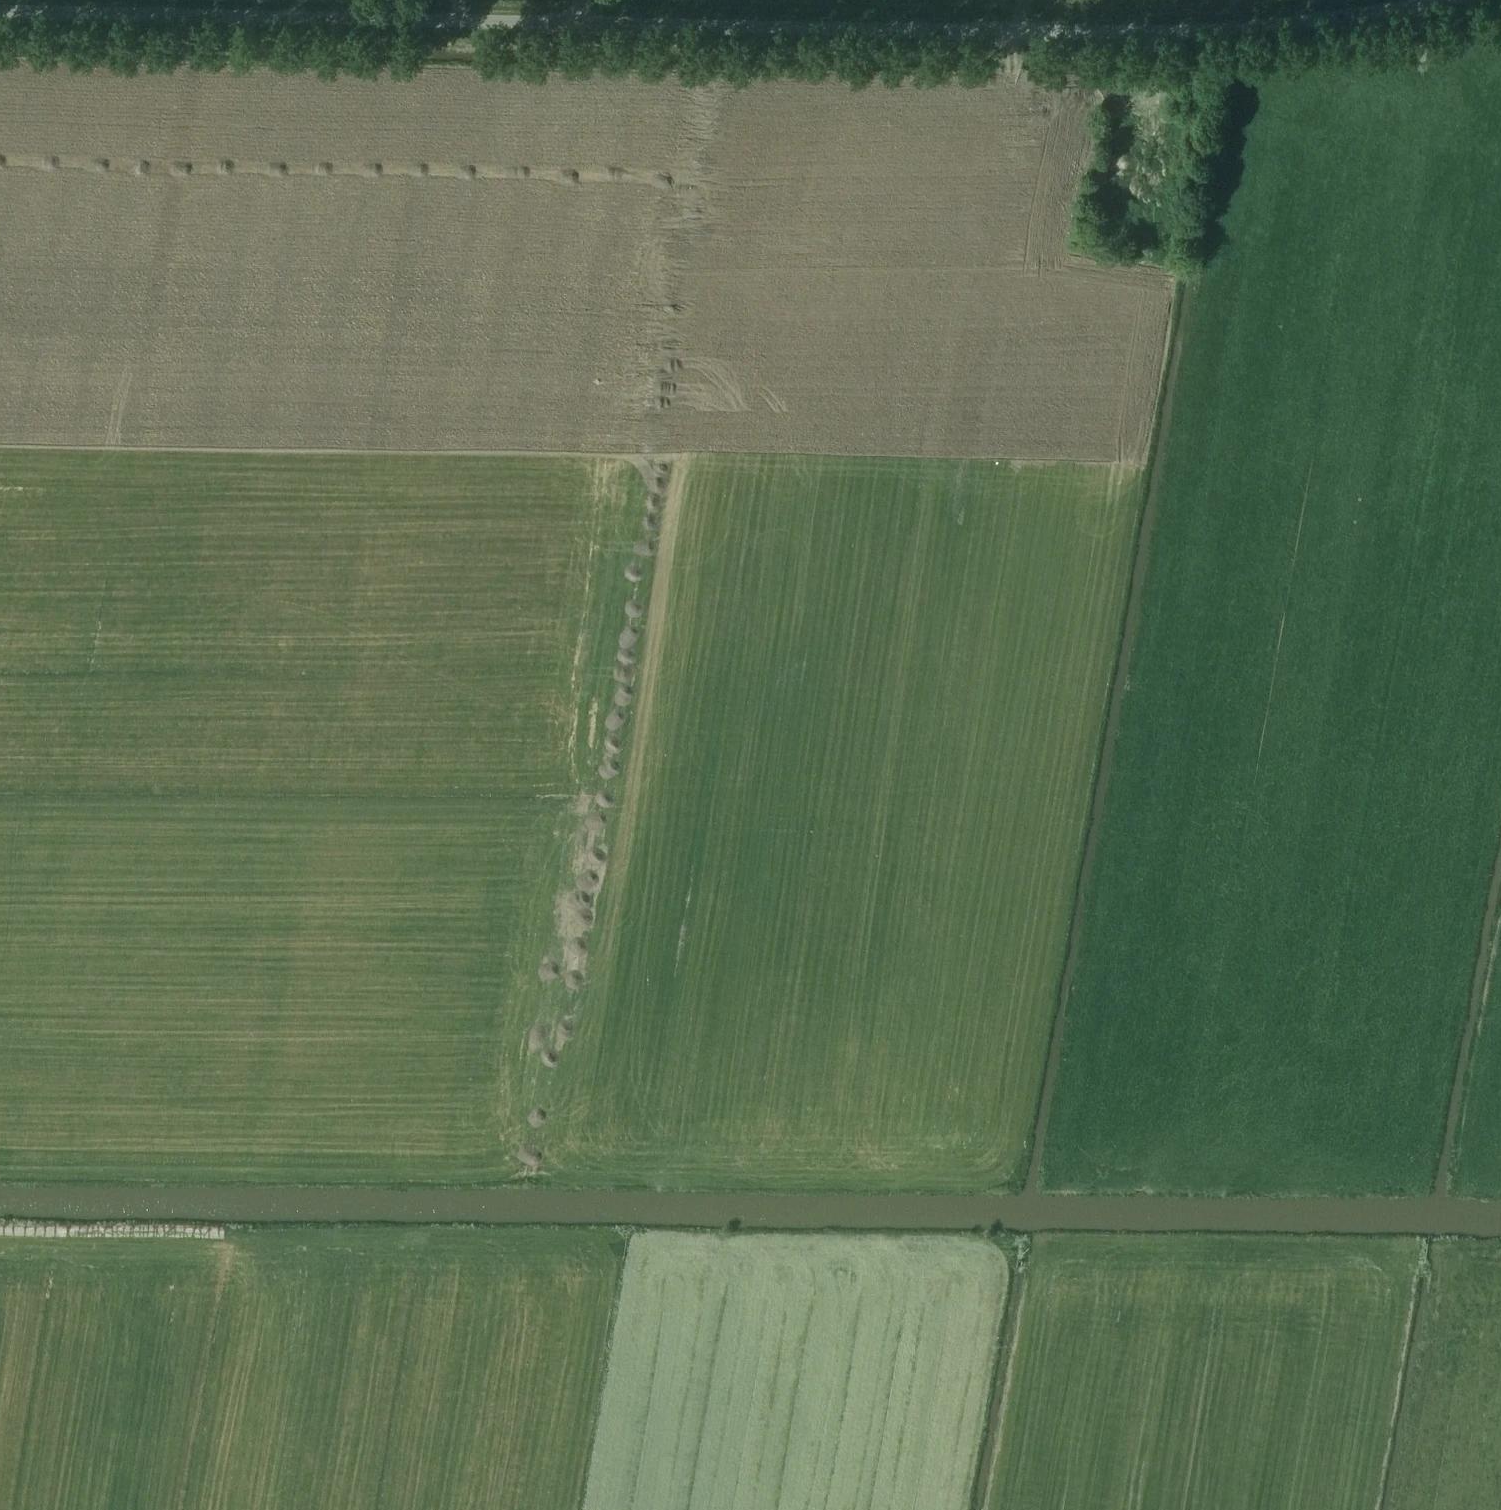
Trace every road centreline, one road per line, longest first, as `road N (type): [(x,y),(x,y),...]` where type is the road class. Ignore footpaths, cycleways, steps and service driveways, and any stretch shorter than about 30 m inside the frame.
road 1 (unclassified): [(0,12),(1072,31),(1260,26),(1442,0)]

